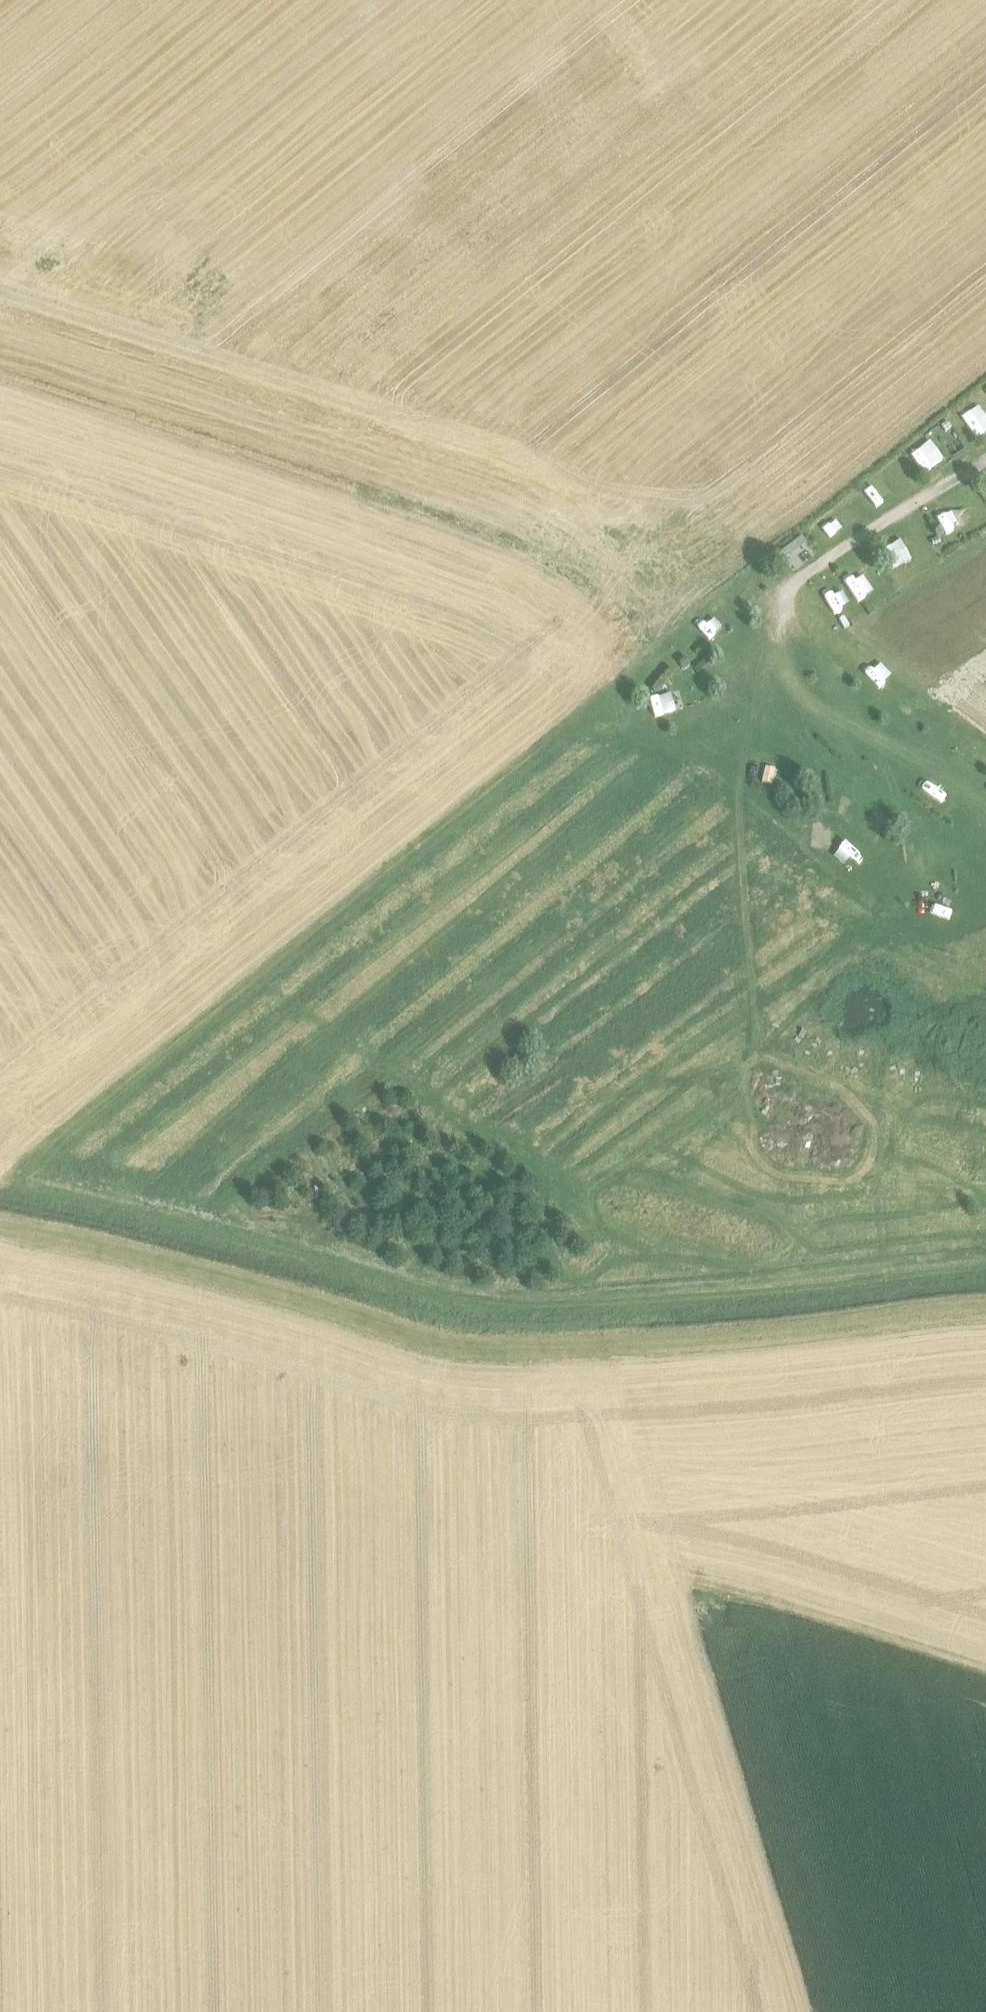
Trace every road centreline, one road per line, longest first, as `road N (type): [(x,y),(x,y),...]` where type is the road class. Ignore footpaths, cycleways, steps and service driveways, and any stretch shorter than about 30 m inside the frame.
road 1 (track): [(374,496),(0,374)]

